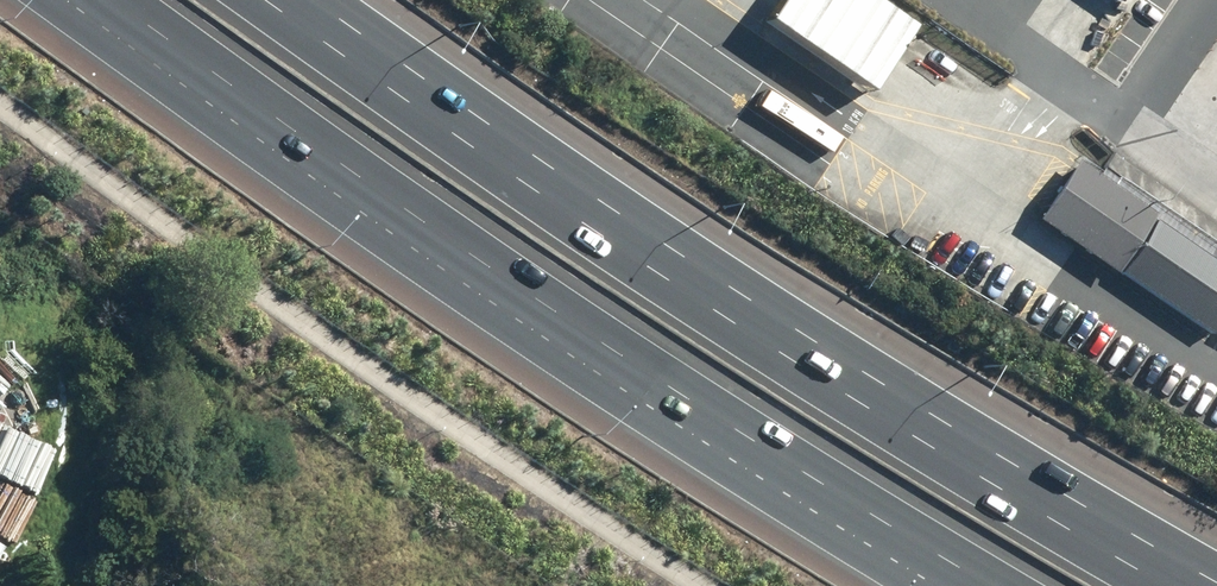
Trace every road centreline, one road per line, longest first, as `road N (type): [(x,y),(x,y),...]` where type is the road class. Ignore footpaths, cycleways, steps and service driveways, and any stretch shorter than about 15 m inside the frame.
road 1 (motorway): [(263,0),(445,130),(974,470),(1174,585)]
road 2 (motorway): [(994,585),(609,353),(114,0)]

